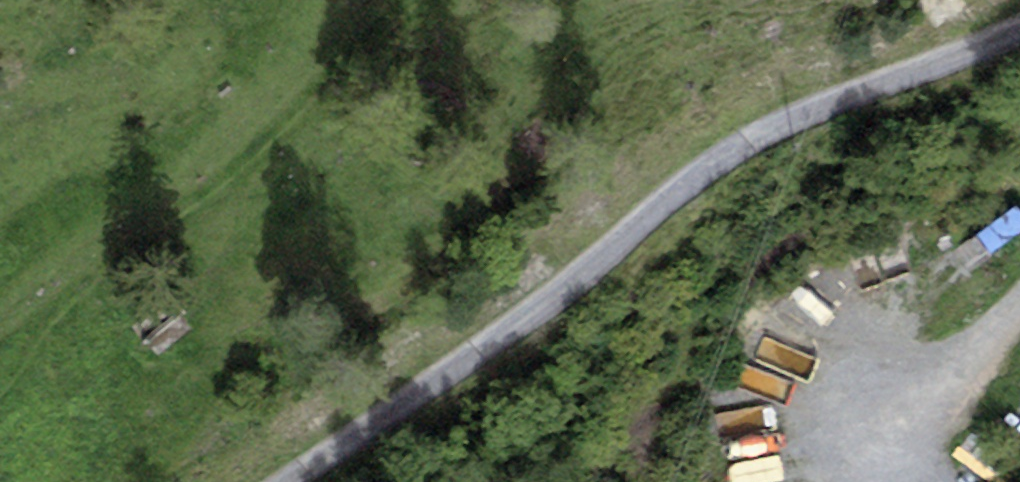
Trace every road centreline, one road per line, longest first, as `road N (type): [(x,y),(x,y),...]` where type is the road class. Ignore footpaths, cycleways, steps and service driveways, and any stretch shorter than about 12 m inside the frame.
road 1 (track): [(305,481),(366,450),(441,374),(545,306),(772,128),(1019,27)]
road 2 (track): [(415,0),(0,378)]
road 3 (track): [(1019,296),(897,419),(889,438)]

